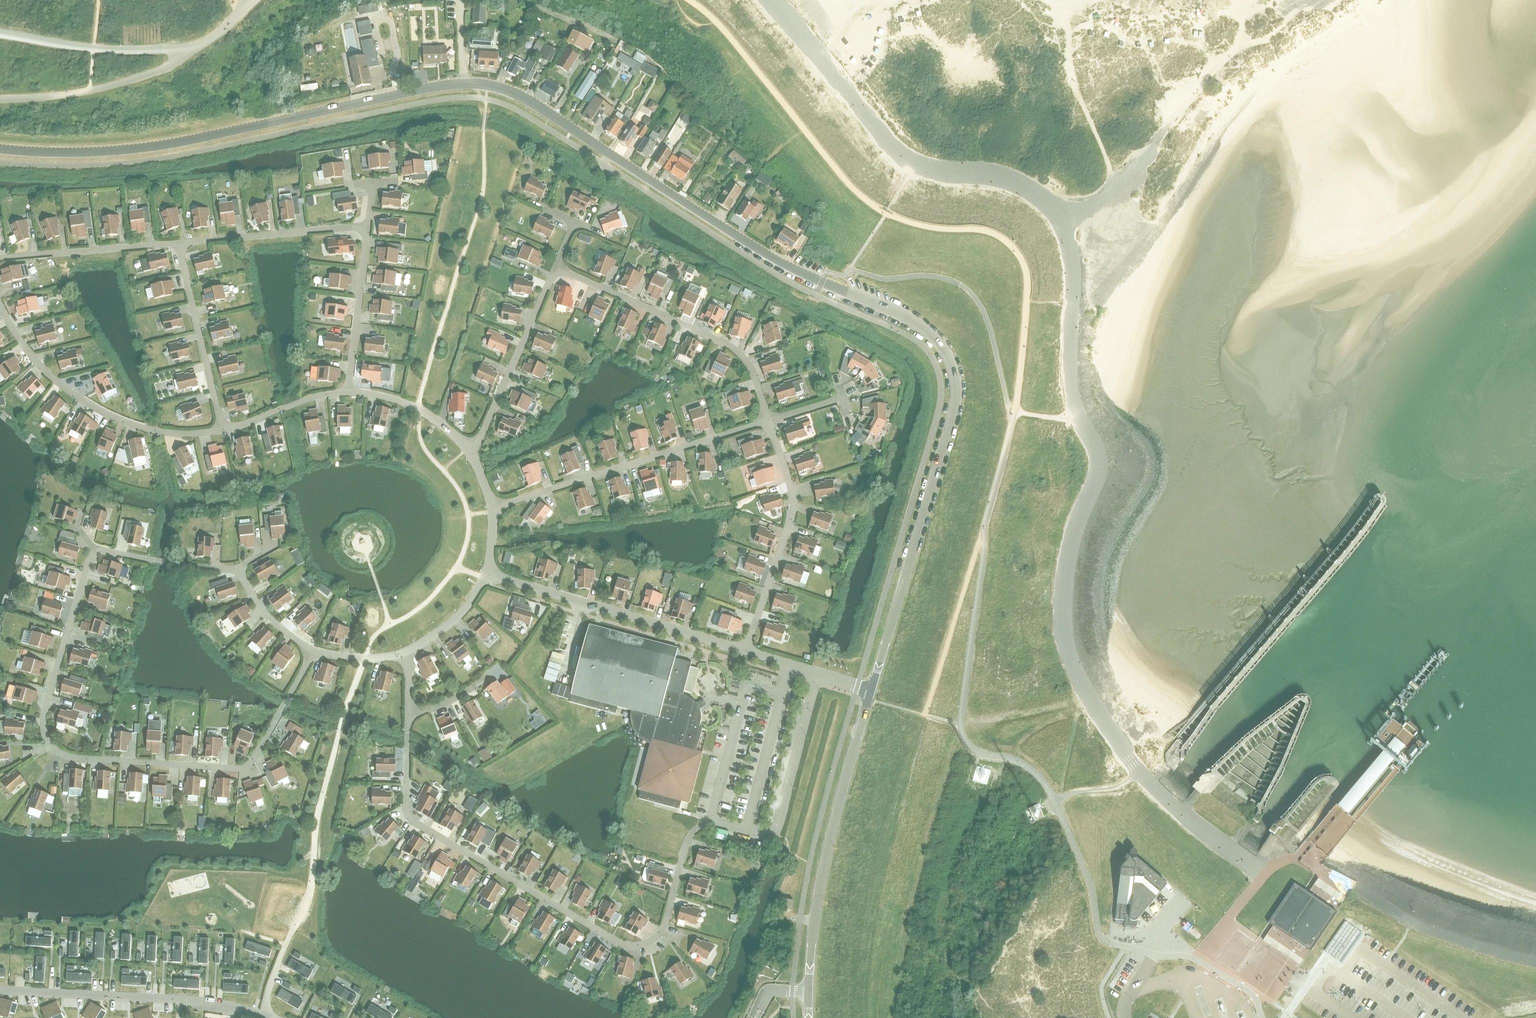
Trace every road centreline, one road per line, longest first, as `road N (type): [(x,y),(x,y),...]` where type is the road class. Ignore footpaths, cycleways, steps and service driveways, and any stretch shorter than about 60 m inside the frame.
road 1 (unclassified): [(808,1017),(829,839),(954,408),(953,371),(938,341),(765,253),(523,97),(495,87),(425,89),(146,148),(0,149)]

